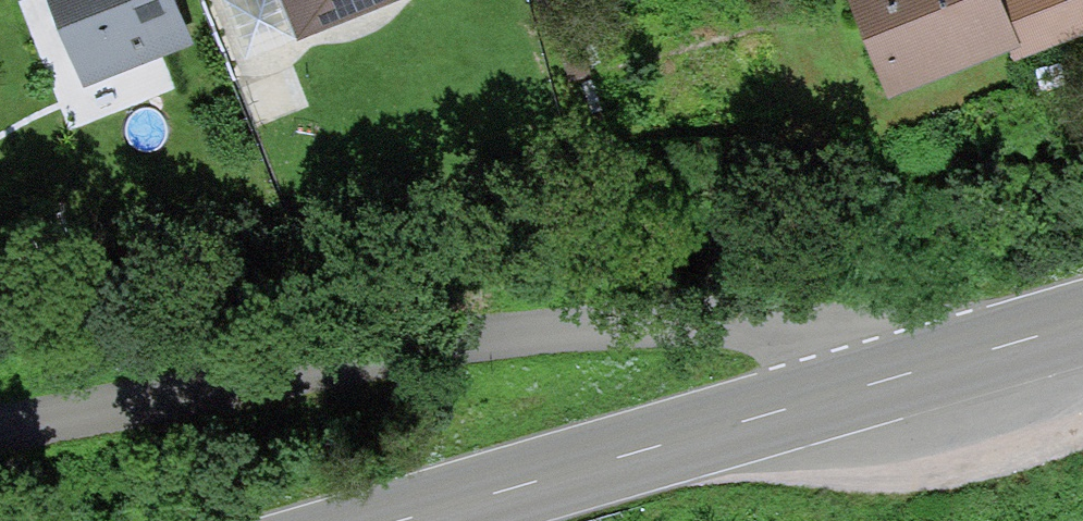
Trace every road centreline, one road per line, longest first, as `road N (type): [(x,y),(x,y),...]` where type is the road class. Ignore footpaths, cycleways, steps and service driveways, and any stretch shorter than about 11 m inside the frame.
road 1 (unclassified): [(0,428),(531,334),(655,322),(810,324),(844,347),(863,386)]
road 2 (primary): [(863,386),(413,520)]
road 3 (primary): [(1082,322),(863,386)]

